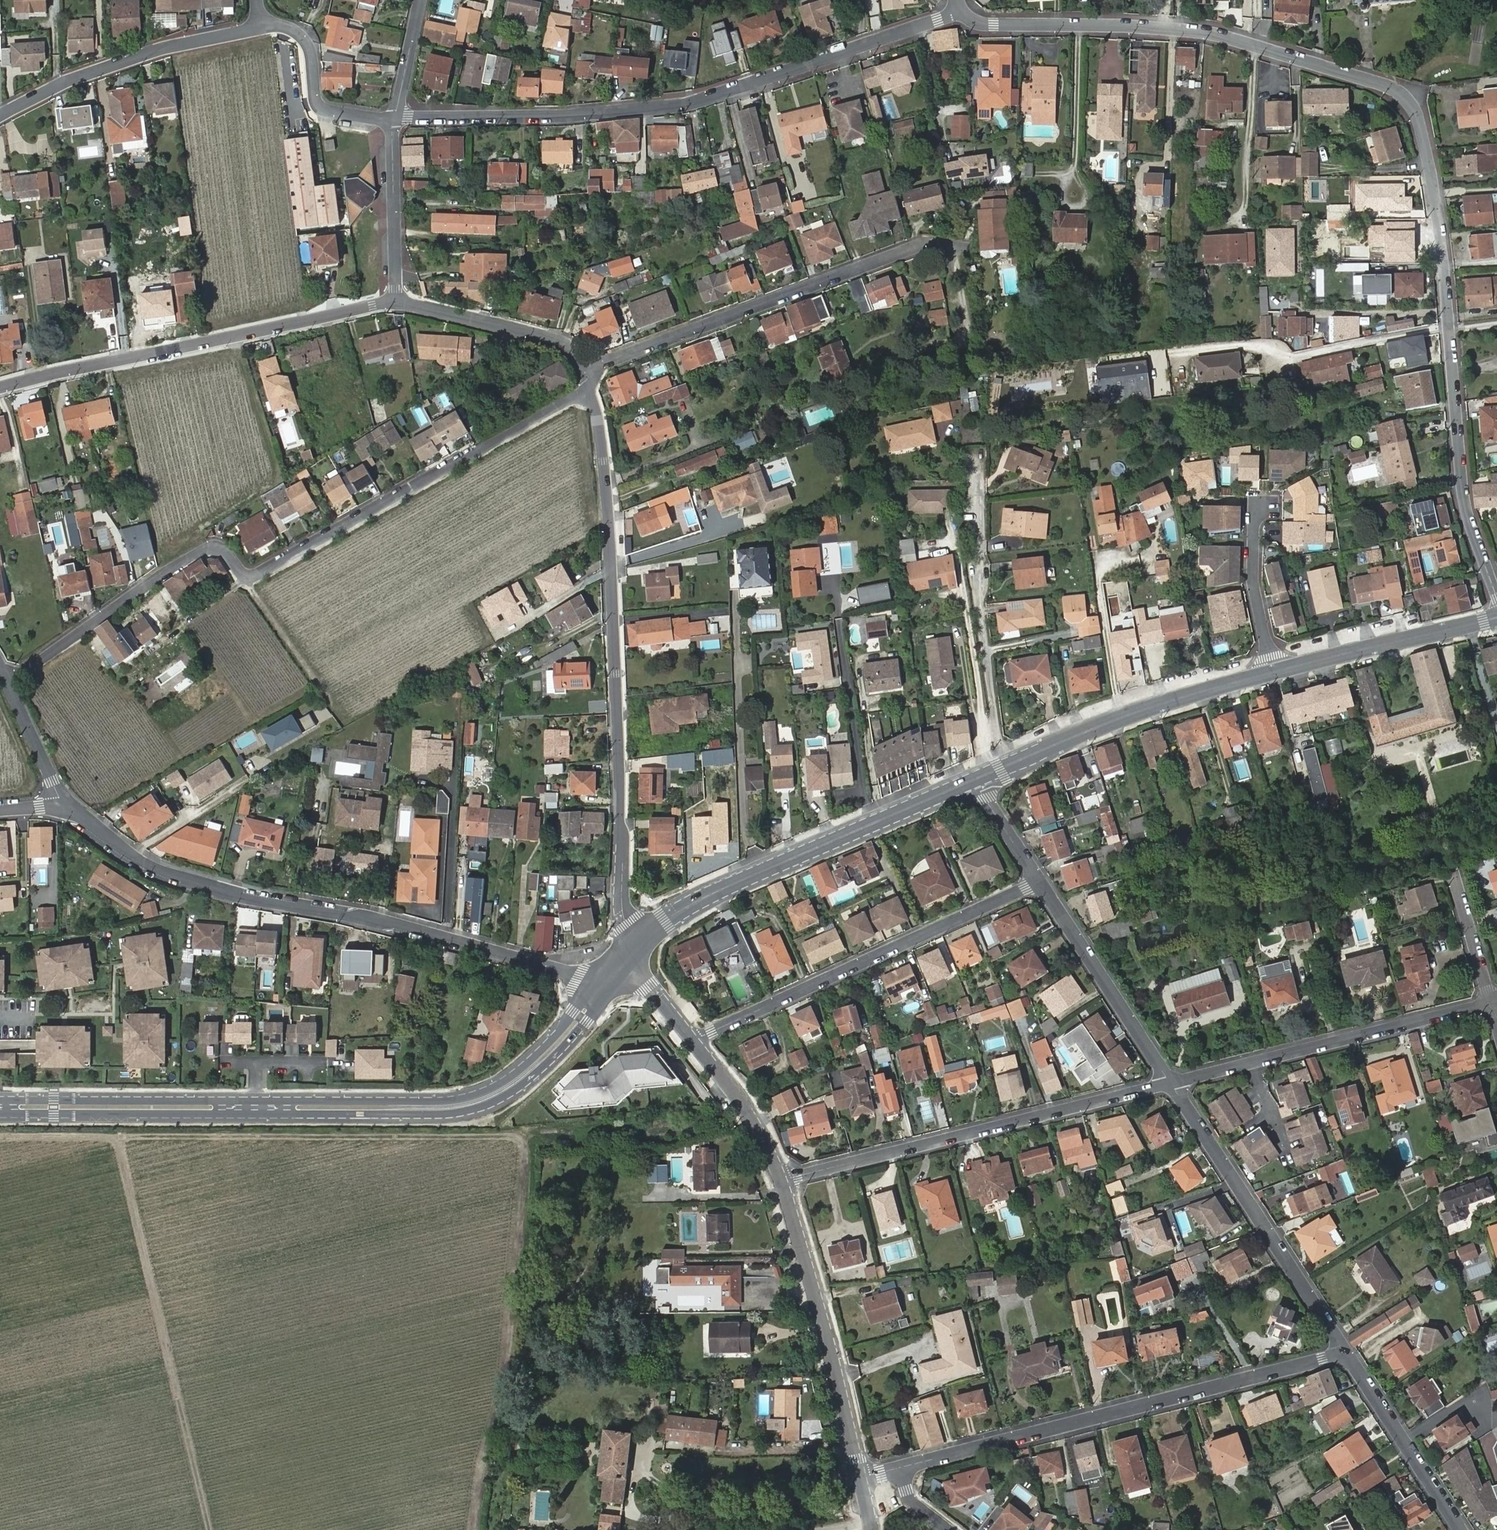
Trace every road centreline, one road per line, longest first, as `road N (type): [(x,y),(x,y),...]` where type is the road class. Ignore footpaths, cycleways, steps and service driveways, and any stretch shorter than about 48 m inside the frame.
road 1 (unclassified): [(959,13),(984,24),(1192,31),(1408,99),(1420,120),(1442,250),(1463,489),(1496,596)]
road 2 (track): [(0,1137),(519,1136),(526,1145),(506,1383),(473,1529)]
road 3 (residential): [(8,681),(198,553),(221,550),(240,573),(256,575),(591,392)]
road 4 (secondary): [(0,1108),(458,1106),(521,1078),(620,971)]
road 5 (unclassified): [(65,806),(139,863),(191,882),(371,918),(580,976),(620,971)]
road 6 (unclassified): [(620,971),(627,924),(611,532),(591,392)]
road 7 (unclassified): [(959,13),(679,106),(394,118)]
road 8 (residential): [(898,1469),(1348,1352)]
road 9 (secondary): [(620,971),(664,921),(701,899),(975,780)]
road 10 (unclassified): [(0,389),(396,303)]
road 11 (track): [(118,1137),(208,1529)]
road 12 (residential): [(588,371),(926,245),(966,250)]
road 13 (residential): [(783,1179),(1170,1082)]
road 14 (residential): [(694,1040),(1039,880)]
road 15 (residential): [(1170,1082),(1492,1001)]
road 16 (residential): [(1170,1082),(1348,1352)]
road 17 (residential): [(783,1179),(862,1476)]
road 18 (unclassified): [(1010,765),(1000,747),(976,568),(975,467)]
road 19 (secondary): [(1010,765),(1113,720),(1274,671)]
road 20 (unclassified): [(0,118),(68,82),(160,49),(260,27)]
road 21 (residential): [(1039,880),(1170,1082)]
road 22 (secondary): [(1274,671),(1496,618)]
road 23 (residential): [(1348,1352),(1463,1529)]
road 24 (unclassified): [(588,371),(552,336),(396,303)]
road 25 (unclassified): [(394,118),(325,111),(315,98),(310,47),(284,28),(260,27)]
road 26 (unclassified): [(396,303),(394,118)]
road 27 (residential): [(1274,671),(1253,583),(1255,513),(1263,507)]
road 28 (residential): [(694,1040),(737,1095),(783,1179)]
road 29 (track): [(248,576),(326,696)]
road 30 (unclassified): [(8,681),(65,806)]
road 31 (residential): [(1492,1001),(1455,875)]
road 32 (unclassified): [(394,118),(420,0)]

